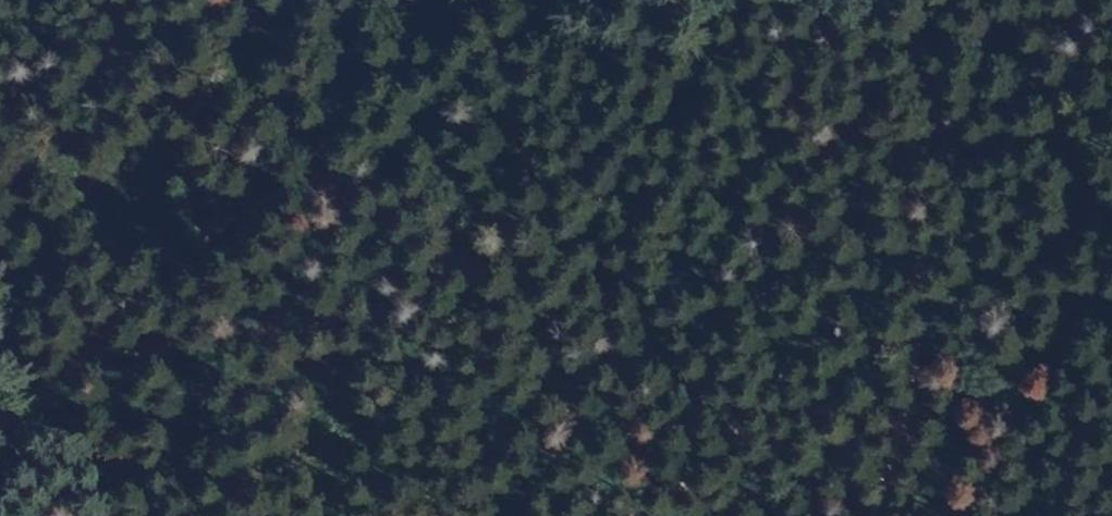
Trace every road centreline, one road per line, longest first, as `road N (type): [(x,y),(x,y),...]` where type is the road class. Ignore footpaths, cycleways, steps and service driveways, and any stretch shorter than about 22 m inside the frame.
road 1 (track): [(439,0),(478,70),(579,183),(660,299),(782,515)]
road 2 (track): [(1083,0),(1009,75),(930,190),(933,326),(895,515)]
road 3 (track): [(389,0),(339,9),(247,50),(28,373),(0,383)]
road 4 (track): [(970,0),(911,21),(669,38),(497,0)]

